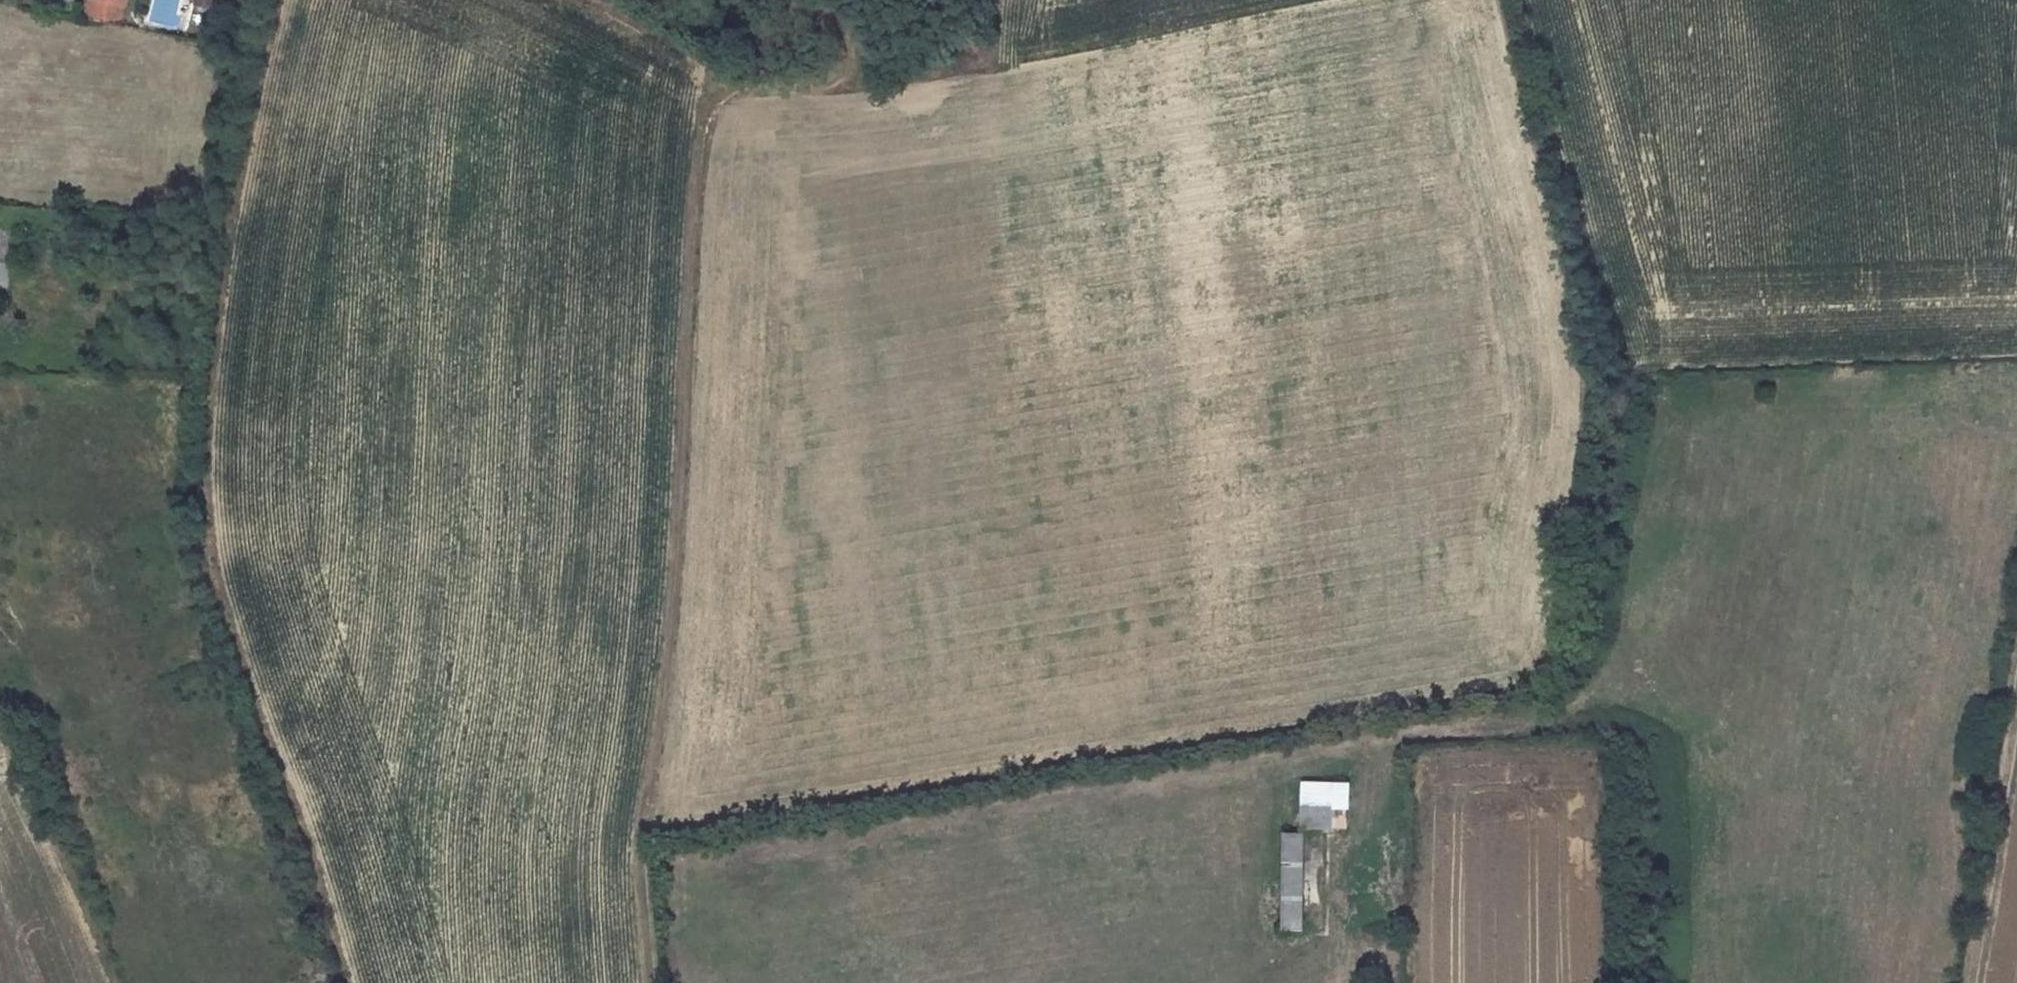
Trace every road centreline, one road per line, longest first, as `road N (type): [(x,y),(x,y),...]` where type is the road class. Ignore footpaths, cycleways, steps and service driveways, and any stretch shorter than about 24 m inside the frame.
road 1 (track): [(653,982),(643,852),(670,619),(704,112),(753,86),(837,88),(861,58),(831,22),(781,0)]
road 2 (track): [(2016,742),(1971,982)]

